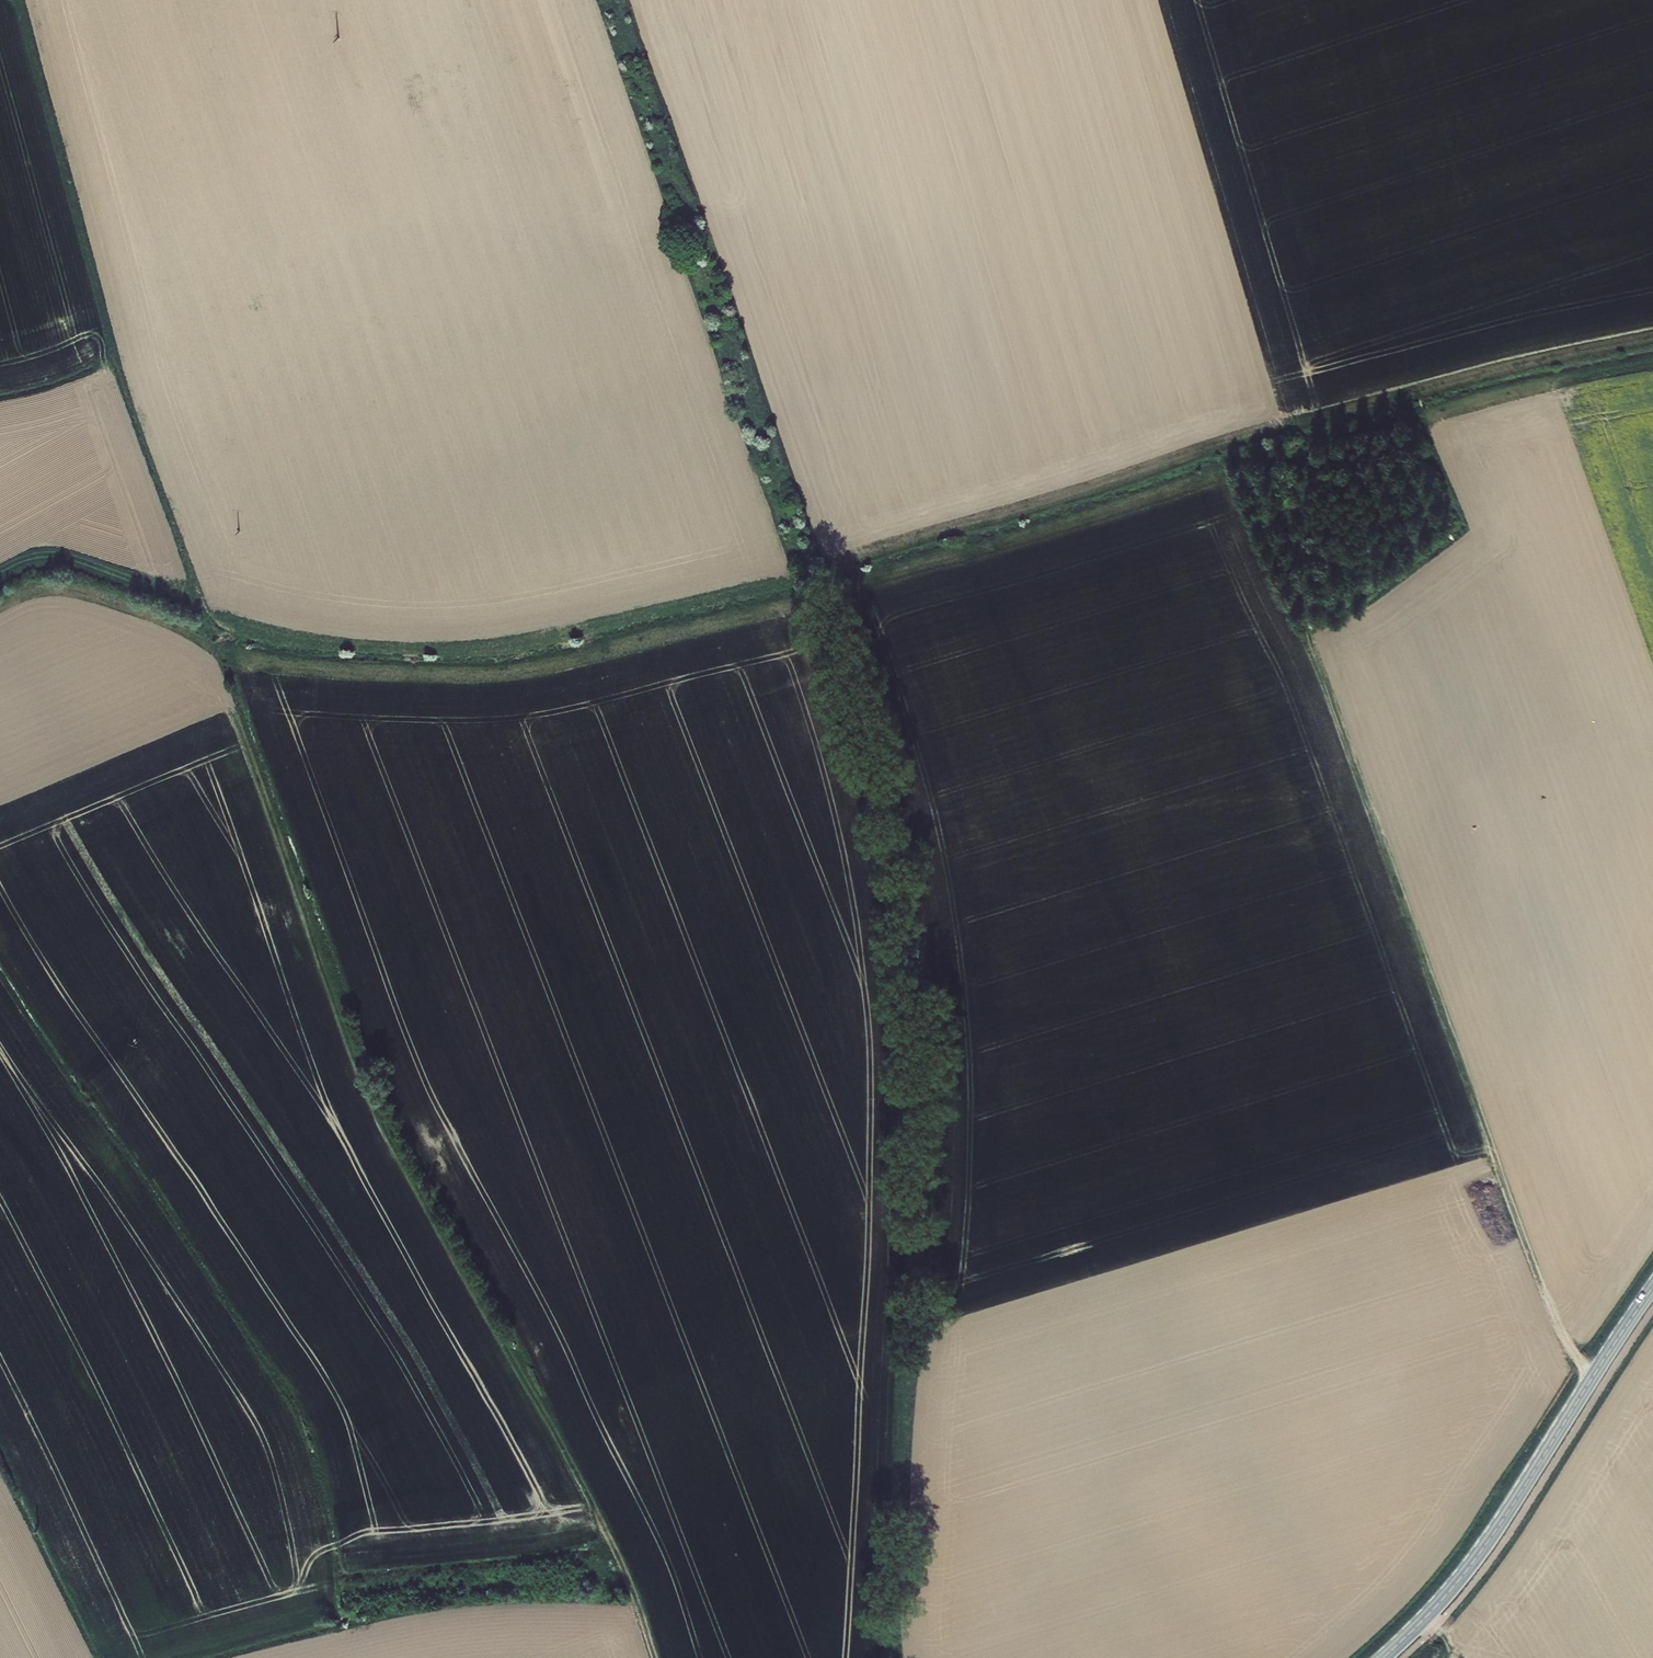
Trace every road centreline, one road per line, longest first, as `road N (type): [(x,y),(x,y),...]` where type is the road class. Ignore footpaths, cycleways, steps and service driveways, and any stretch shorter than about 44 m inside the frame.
road 1 (track): [(656,1657),(627,1575),(378,1116),(333,1014),(234,713)]
road 2 (tertiary): [(1652,1287),(1470,1562),(1384,1657)]

